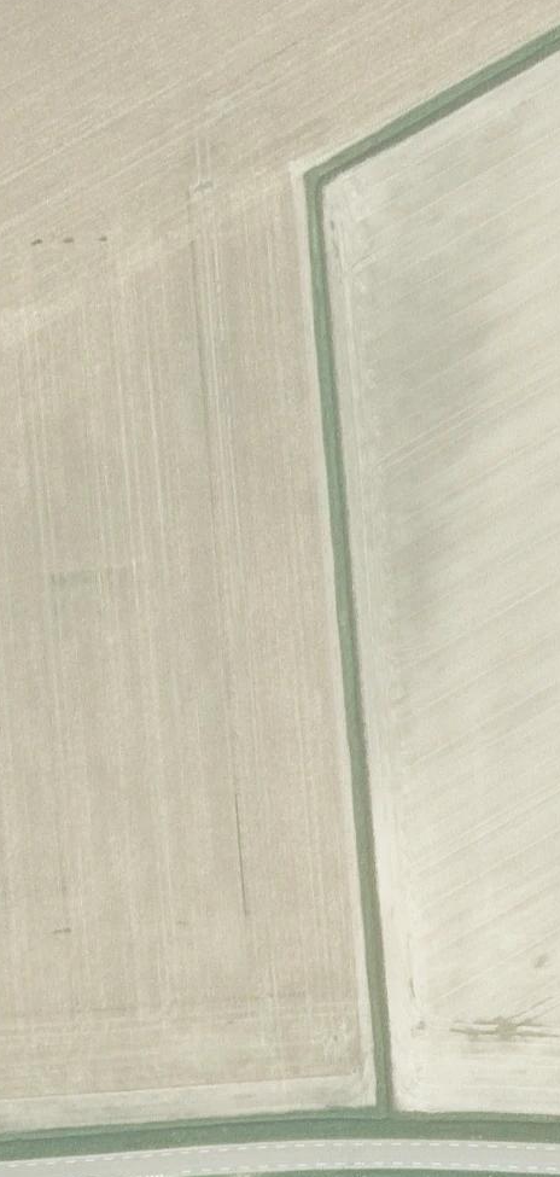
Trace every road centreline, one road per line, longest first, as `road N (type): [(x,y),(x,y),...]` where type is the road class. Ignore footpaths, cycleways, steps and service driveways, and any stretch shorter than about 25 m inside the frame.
road 1 (tertiary): [(143,1163),(439,1152),(559,1159)]
road 2 (tertiary): [(0,1174),(143,1163)]

